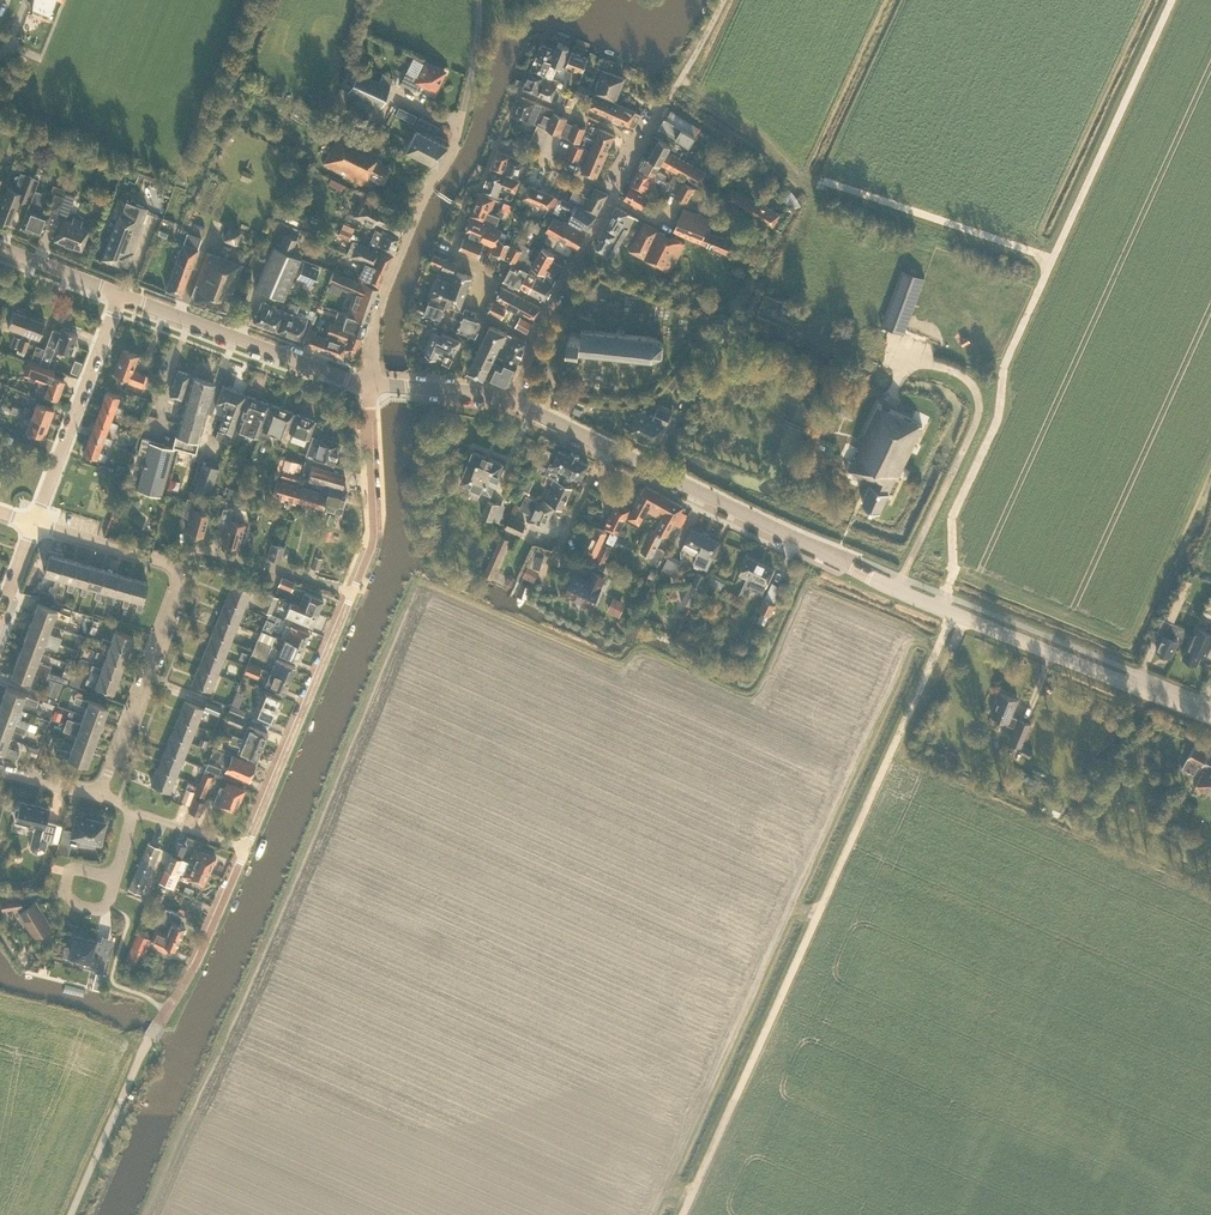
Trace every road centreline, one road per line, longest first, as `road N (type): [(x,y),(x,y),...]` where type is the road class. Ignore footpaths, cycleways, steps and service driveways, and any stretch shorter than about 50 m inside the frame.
road 1 (unclassified): [(71,1214),(140,1058),(188,977),(373,540),(370,383)]
road 2 (secondary): [(1210,717),(866,577),(606,446)]
road 3 (track): [(683,1214),(954,613)]
road 4 (track): [(938,607),(954,570),(952,519),(1001,418),(1005,366),(1170,0)]
road 5 (residential): [(101,794),(180,575),(163,560),(35,523)]
road 6 (residential): [(370,383),(386,288),(457,143),(474,67)]
road 7 (secondary): [(121,294),(370,383)]
road 8 (residential): [(35,523),(121,294)]
road 9 (track): [(1054,258),(823,180)]
road 10 (residential): [(551,307),(617,190)]
road 11 (residential): [(640,143),(521,89)]
road 12 (secondary): [(0,247),(121,294)]
road 13 (residential): [(617,190),(498,144)]
road 14 (secondary): [(513,402),(390,385)]
road 15 (residential): [(116,879),(77,869),(68,877),(67,892),(79,906),(99,909),(111,898)]

